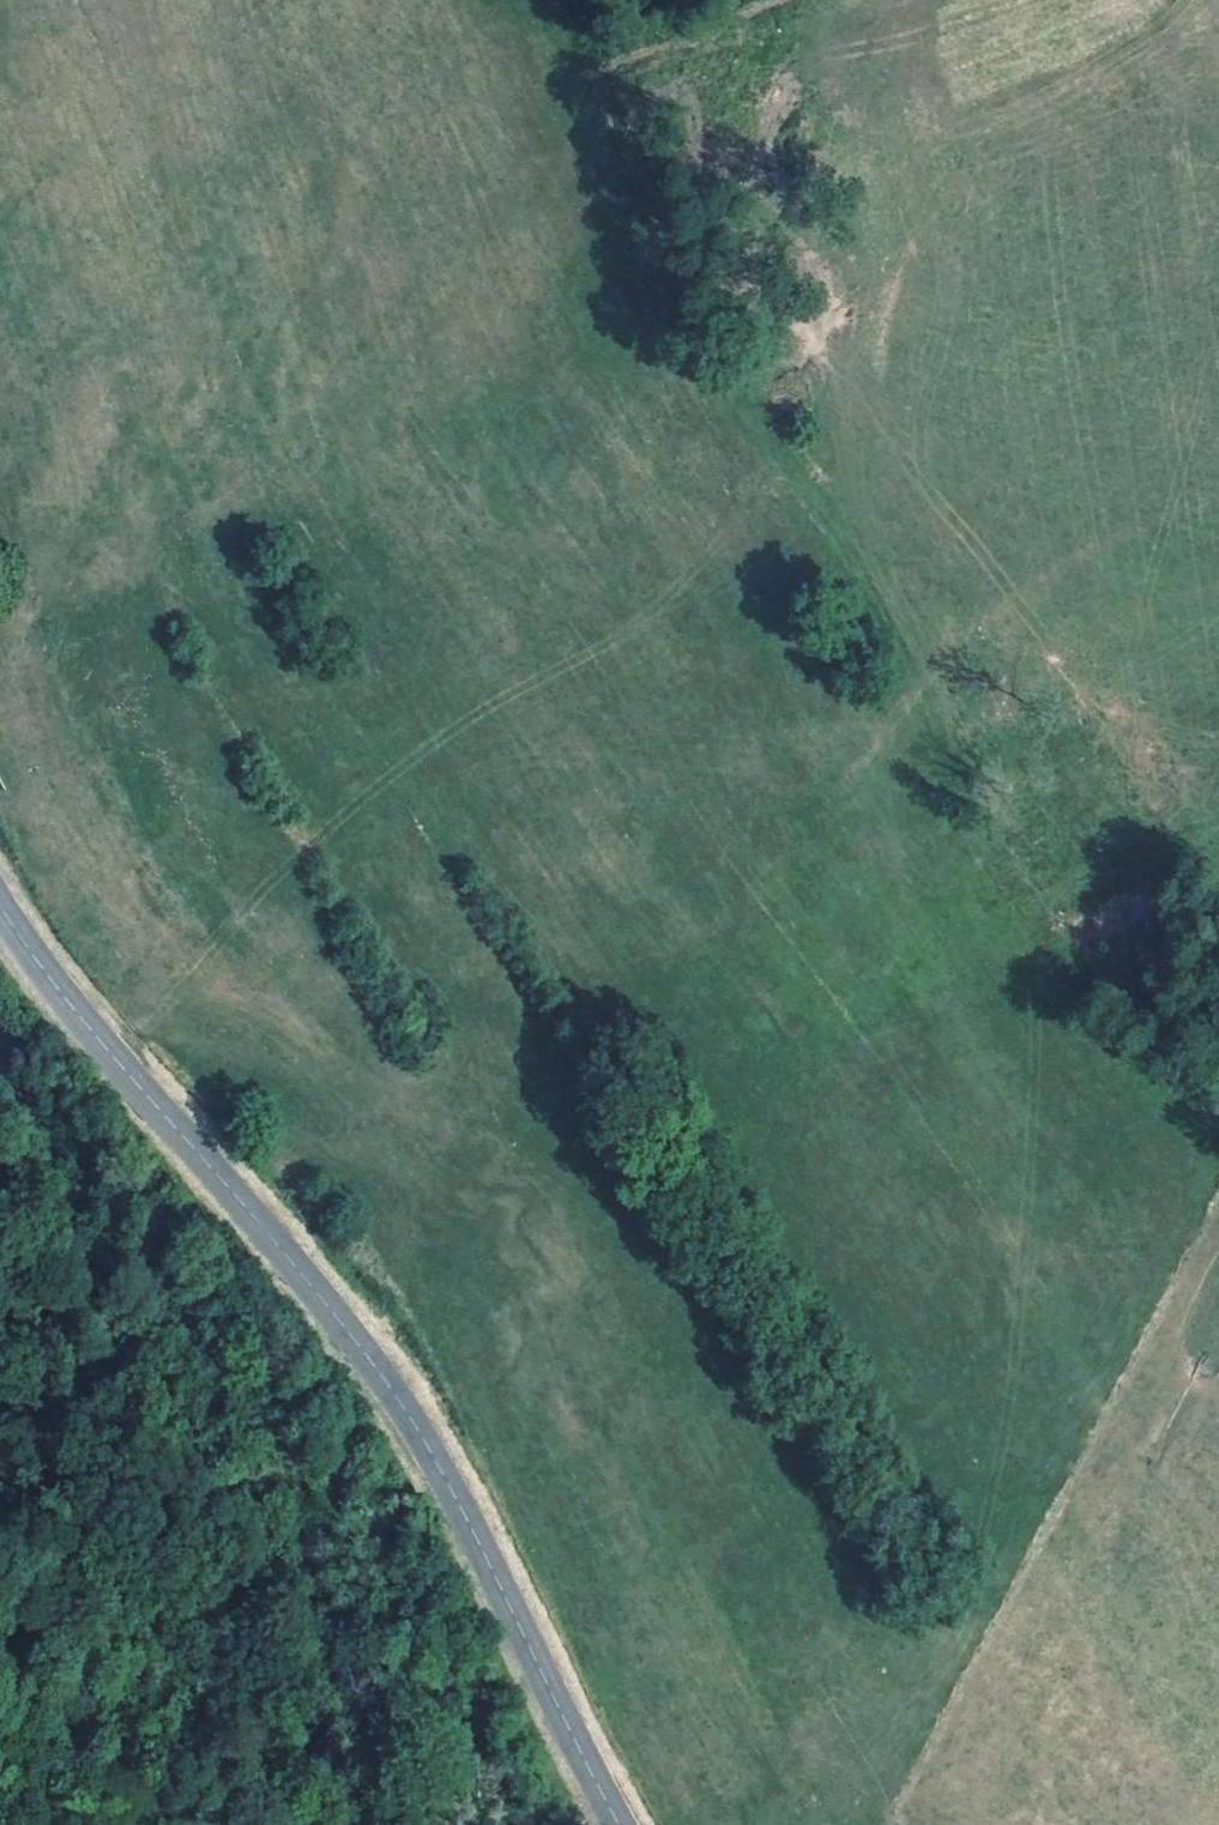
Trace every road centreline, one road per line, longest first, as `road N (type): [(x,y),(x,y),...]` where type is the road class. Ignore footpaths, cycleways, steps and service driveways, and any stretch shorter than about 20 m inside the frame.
road 1 (secondary): [(620,1824),(424,1439),(372,1362),(44,973),(0,908)]

